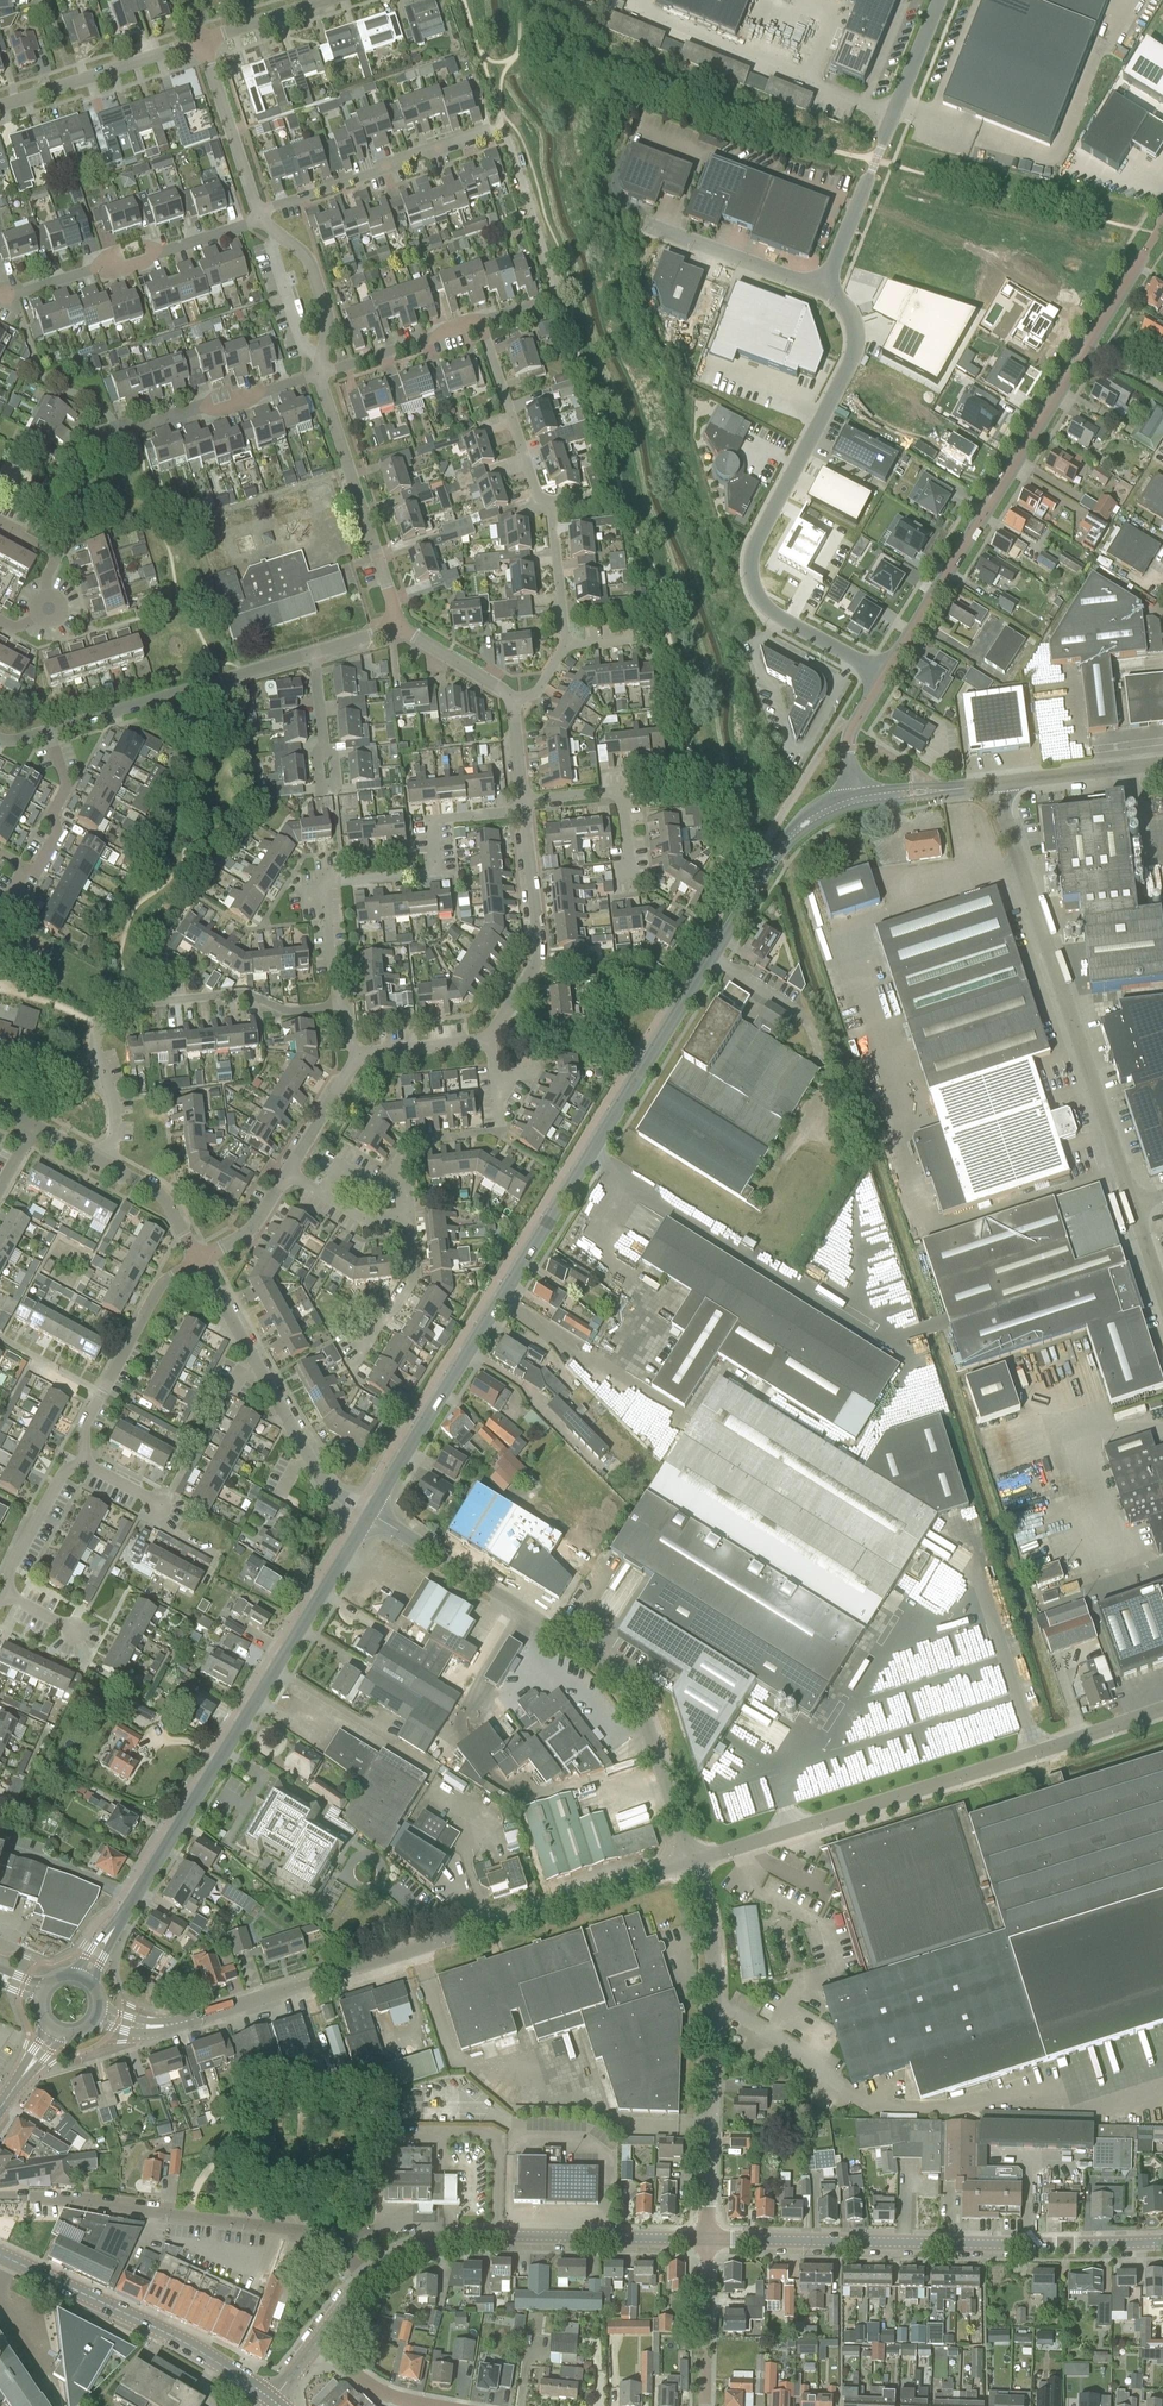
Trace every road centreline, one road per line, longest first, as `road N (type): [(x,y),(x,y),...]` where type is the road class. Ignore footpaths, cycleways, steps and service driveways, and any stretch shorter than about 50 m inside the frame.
road 1 (tertiary): [(371,1514),(779,851)]
road 2 (unclassified): [(100,2015),(178,2024),(691,1862)]
road 3 (tertiary): [(84,1977),(371,1514)]
road 4 (tertiary): [(885,675),(1162,222)]
road 5 (unclassified): [(691,1862),(647,1725),(614,1673),(371,1514)]
road 6 (unclassified): [(691,1862),(1162,1709)]
road 7 (unclassified): [(824,290),(850,313),(854,350),(756,543),(752,579),(773,613),(885,675)]
road 8 (tertiary): [(707,2239),(1162,2242)]
road 9 (unclassified): [(1134,1206),(997,784)]
road 10 (residential): [(106,1164),(115,1111),(96,1037),(115,1008),(246,993),(284,1009),(337,1005)]
road 11 (residential): [(0,2197),(313,2233),(368,2278)]
road 12 (unclassified): [(707,2239),(715,1982),(691,1862)]
road 13 (tertiary): [(368,2278),(408,2250),(460,2236),(707,2239)]
road 14 (unclassified): [(371,1514),(314,1469),(200,1261)]
road 15 (secondary): [(273,2400),(186,2344),(0,2257)]
road 16 (residential): [(49,733),(313,653)]
road 17 (residential): [(71,475),(92,442),(318,374)]
road 18 (residential): [(0,295),(108,263),(118,268),(259,215)]
road 19 (residential): [(326,898),(325,882),(438,869),(431,821),(523,812)]
road 20 (residential): [(398,626),(318,374)]
road 21 (residential): [(259,215),(396,161),(500,133)]
road 22 (residential): [(488,1040),(539,956),(523,812)]
road 23 (residential): [(0,107),(203,42)]
road 24 (residential): [(551,500),(538,495),(481,321)]
road 25 (unclassified): [(644,223),(824,290)]
road 26 (residential): [(259,215),(203,42)]
road 27 (residential): [(630,871),(623,802),(614,793),(523,801)]
road 28 (residential): [(0,622),(11,628),(48,608),(46,582),(56,558),(0,525)]
road 29 (residential): [(318,374),(481,321)]
road 30 (residential): [(100,1393),(160,1283),(200,1261)]
road 31 (tertiary): [(997,784),(1162,765)]
road 32 (residential): [(342,1355),(416,1278),(411,1220)]
road 33 (residential): [(25,869),(36,872),(57,834),(52,812),(66,786),(49,733)]
road 34 (residential): [(8,1594),(7,1574),(63,1475),(86,1463)]
road 35 (unclassified): [(882,145),(824,290)]
road 36 (unclassified): [(882,145),(939,0)]
road 37 (residential): [(494,1078),(502,1131),(407,1142)]
road 38 (residential): [(566,647),(551,500)]
road 39 (residential): [(320,359),(329,319),(312,261),(277,231)]
road 40 (residential): [(443,2405),(375,2388),(316,2344)]
road 41 (residential): [(320,359),(304,351),(273,245),(277,231)]
road 42 (unclassified): [(200,1261),(159,1194),(106,1164)]
road 43 (residential): [(511,702),(398,626)]
road 44 (residential): [(354,1055),(488,1040)]
road 45 (residential): [(203,42),(331,0)]
road 46 (residential): [(288,1172),(354,1055)]
road 47 (tertiary): [(853,794),(847,741),(885,675)]
road 48 (residential): [(200,1261),(251,1230),(288,1172)]

